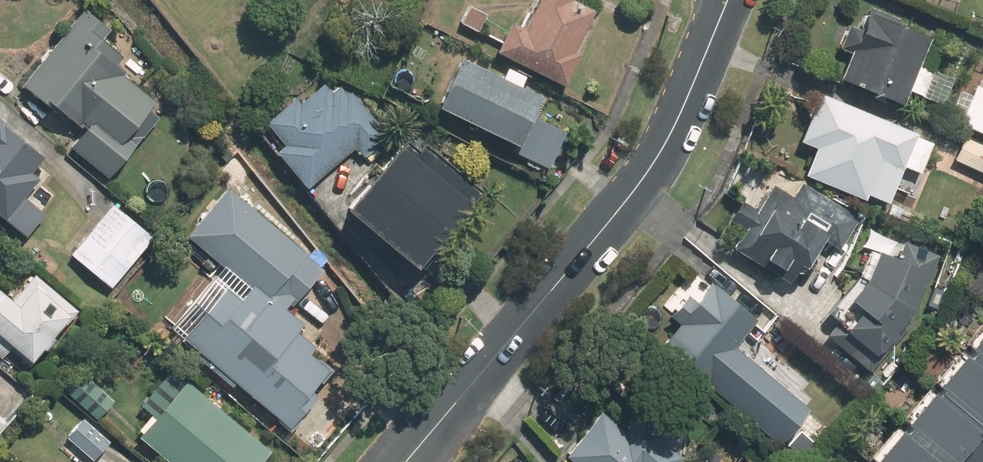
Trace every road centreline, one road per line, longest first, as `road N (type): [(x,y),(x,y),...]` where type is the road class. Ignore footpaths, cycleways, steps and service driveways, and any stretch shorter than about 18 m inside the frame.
road 1 (residential): [(406,461),(645,178),(728,0)]

